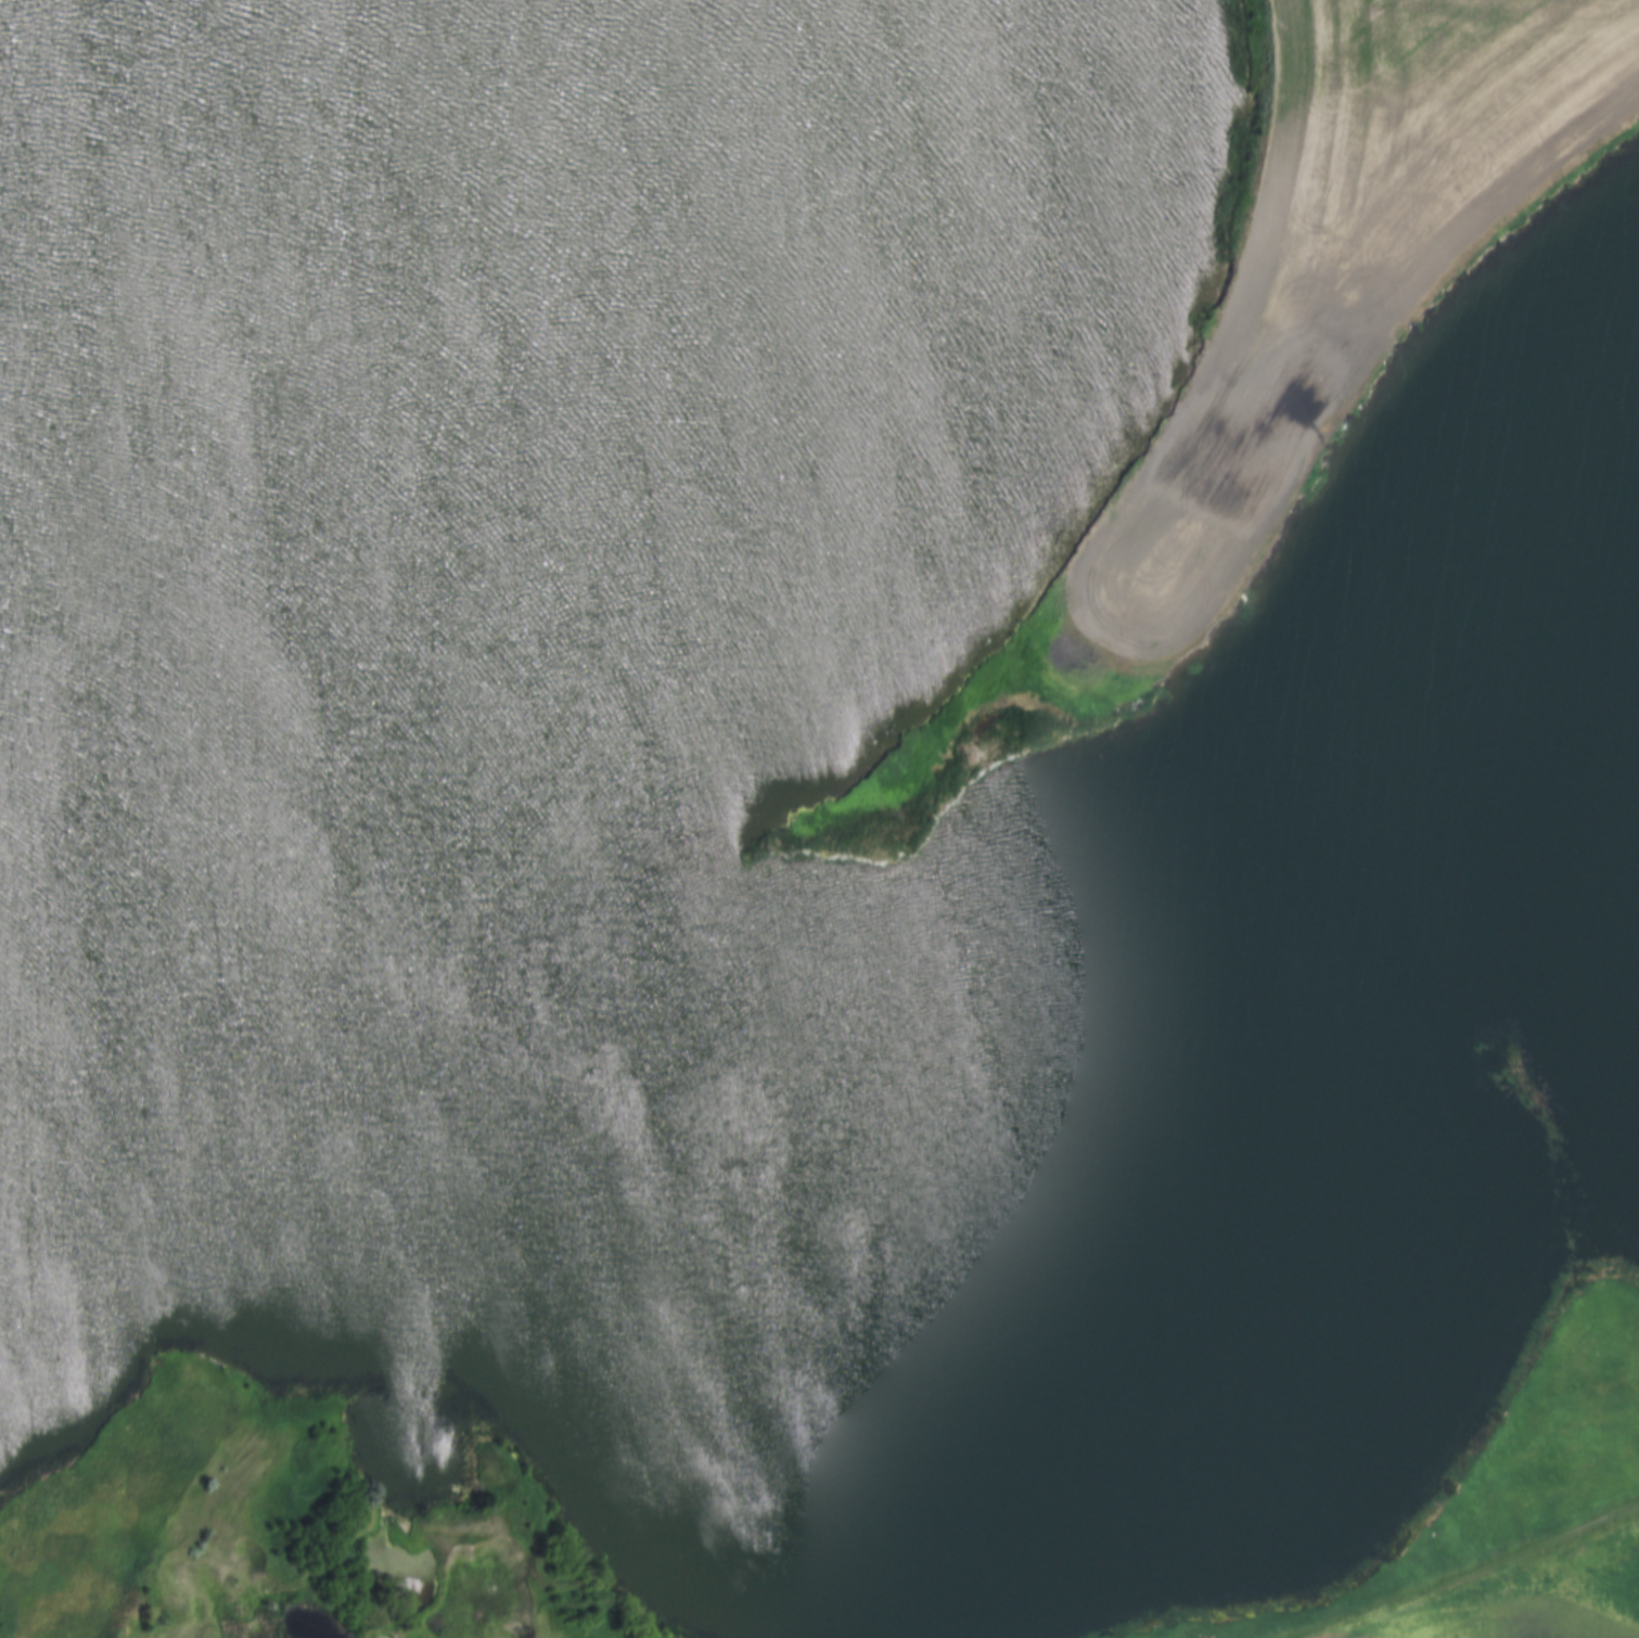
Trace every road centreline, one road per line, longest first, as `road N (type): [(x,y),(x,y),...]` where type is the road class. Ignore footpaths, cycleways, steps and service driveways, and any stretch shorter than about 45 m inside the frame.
road 1 (residential): [(1638,1502),(1294,1637)]

